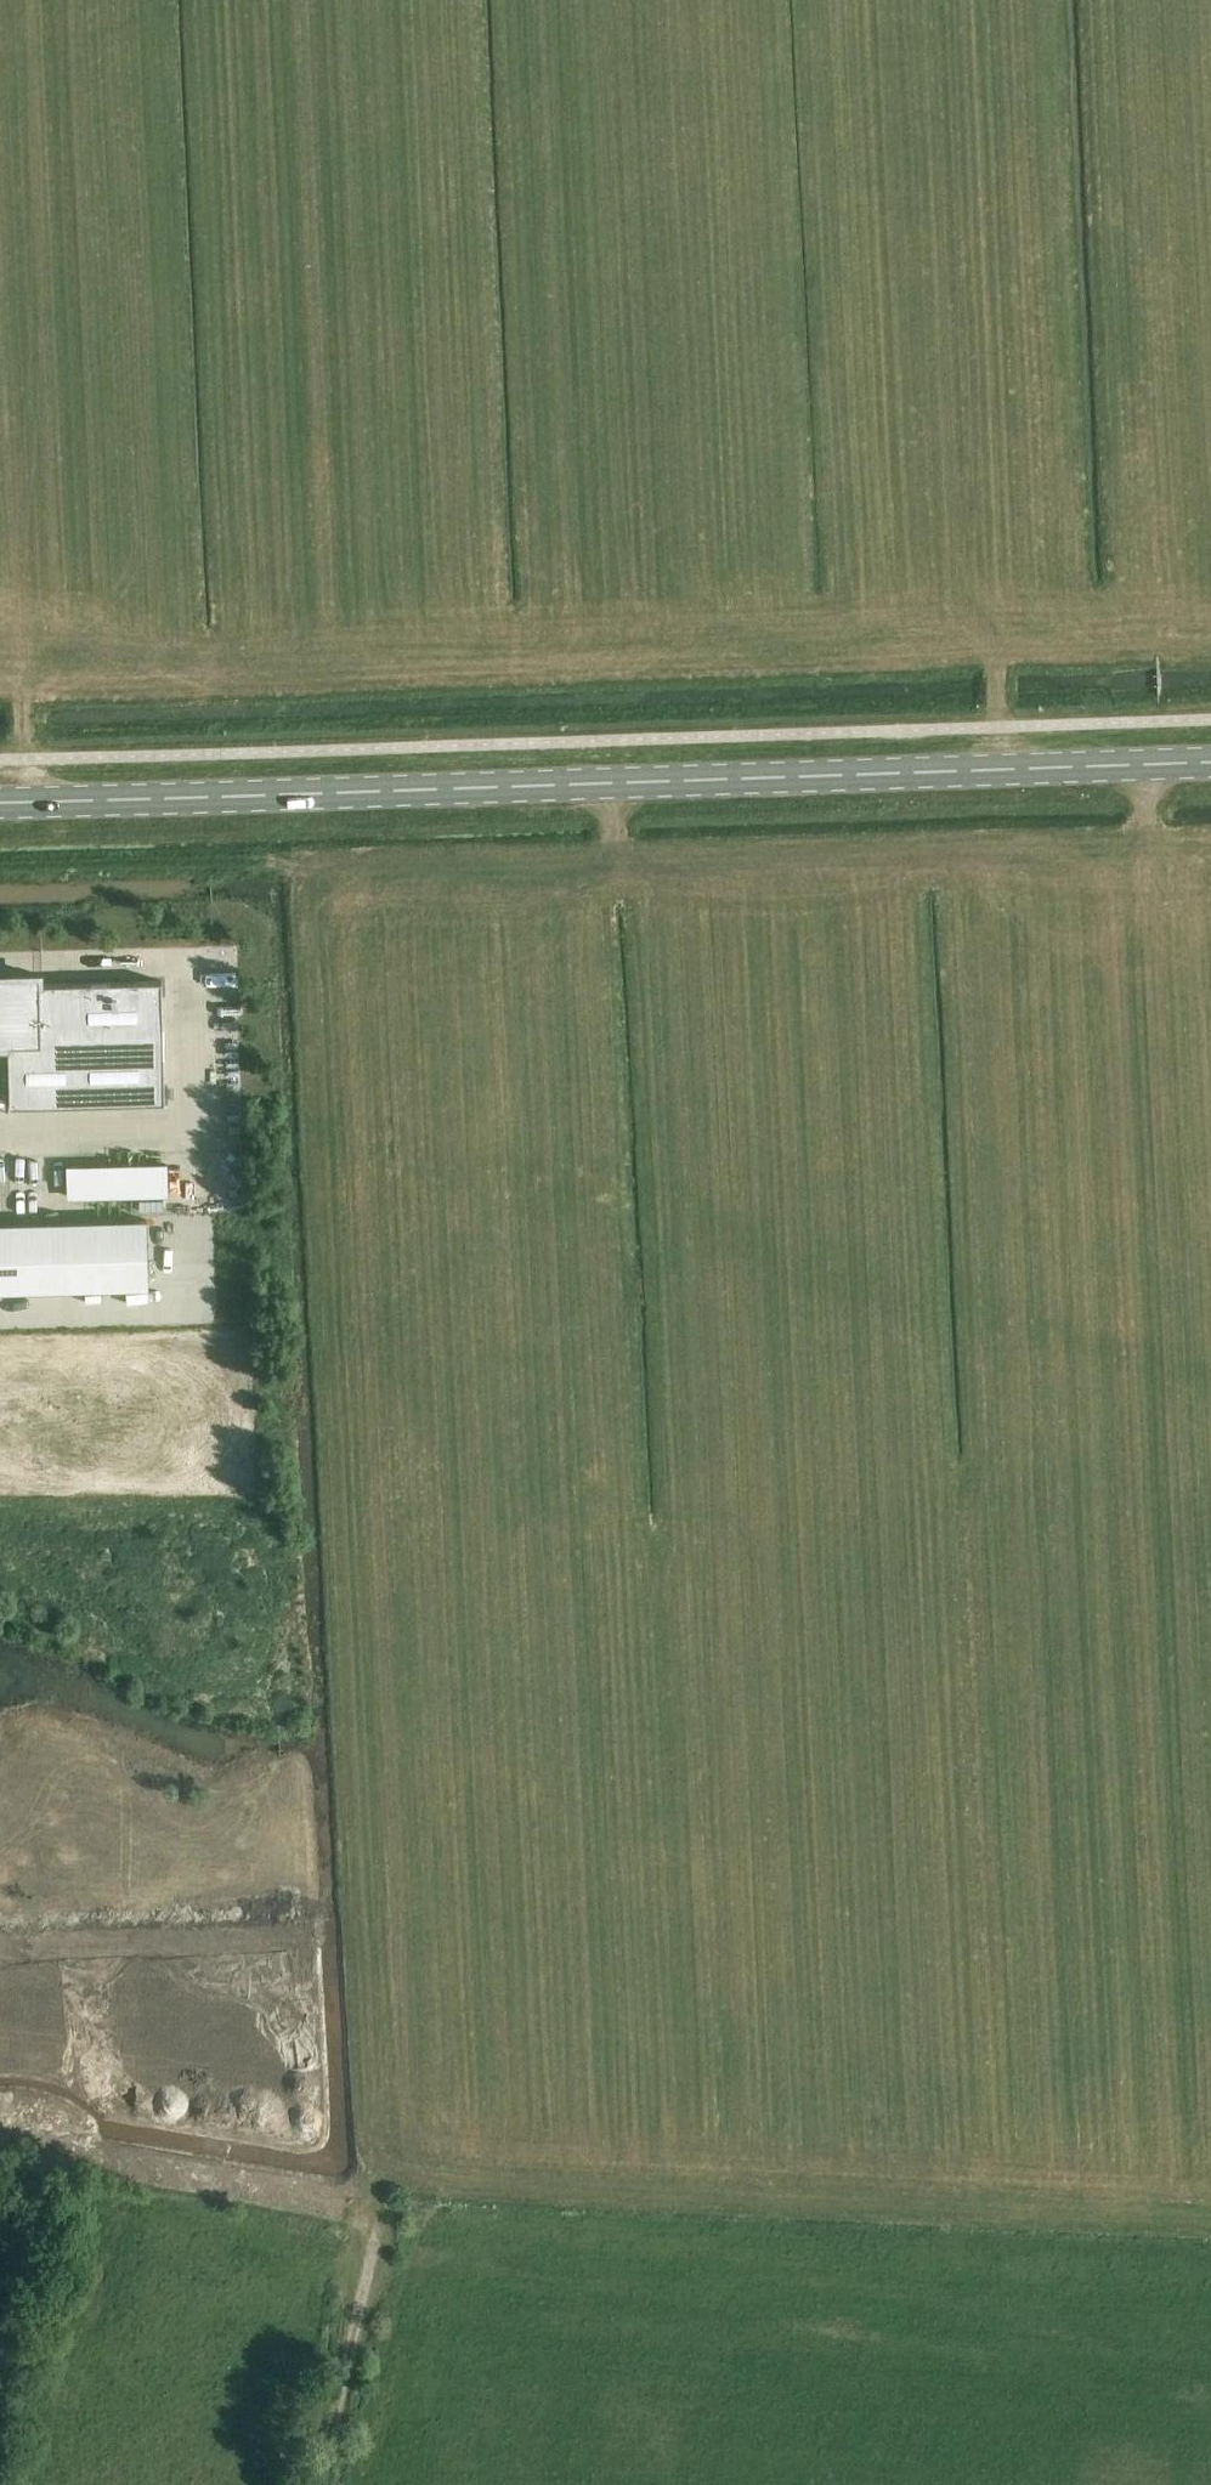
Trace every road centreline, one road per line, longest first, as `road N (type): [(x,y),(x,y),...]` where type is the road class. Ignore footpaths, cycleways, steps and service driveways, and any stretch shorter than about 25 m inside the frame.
road 1 (primary): [(0,801),(1210,762)]
road 2 (track): [(0,2145),(303,2205),(361,2229),(369,2251),(314,2484)]

